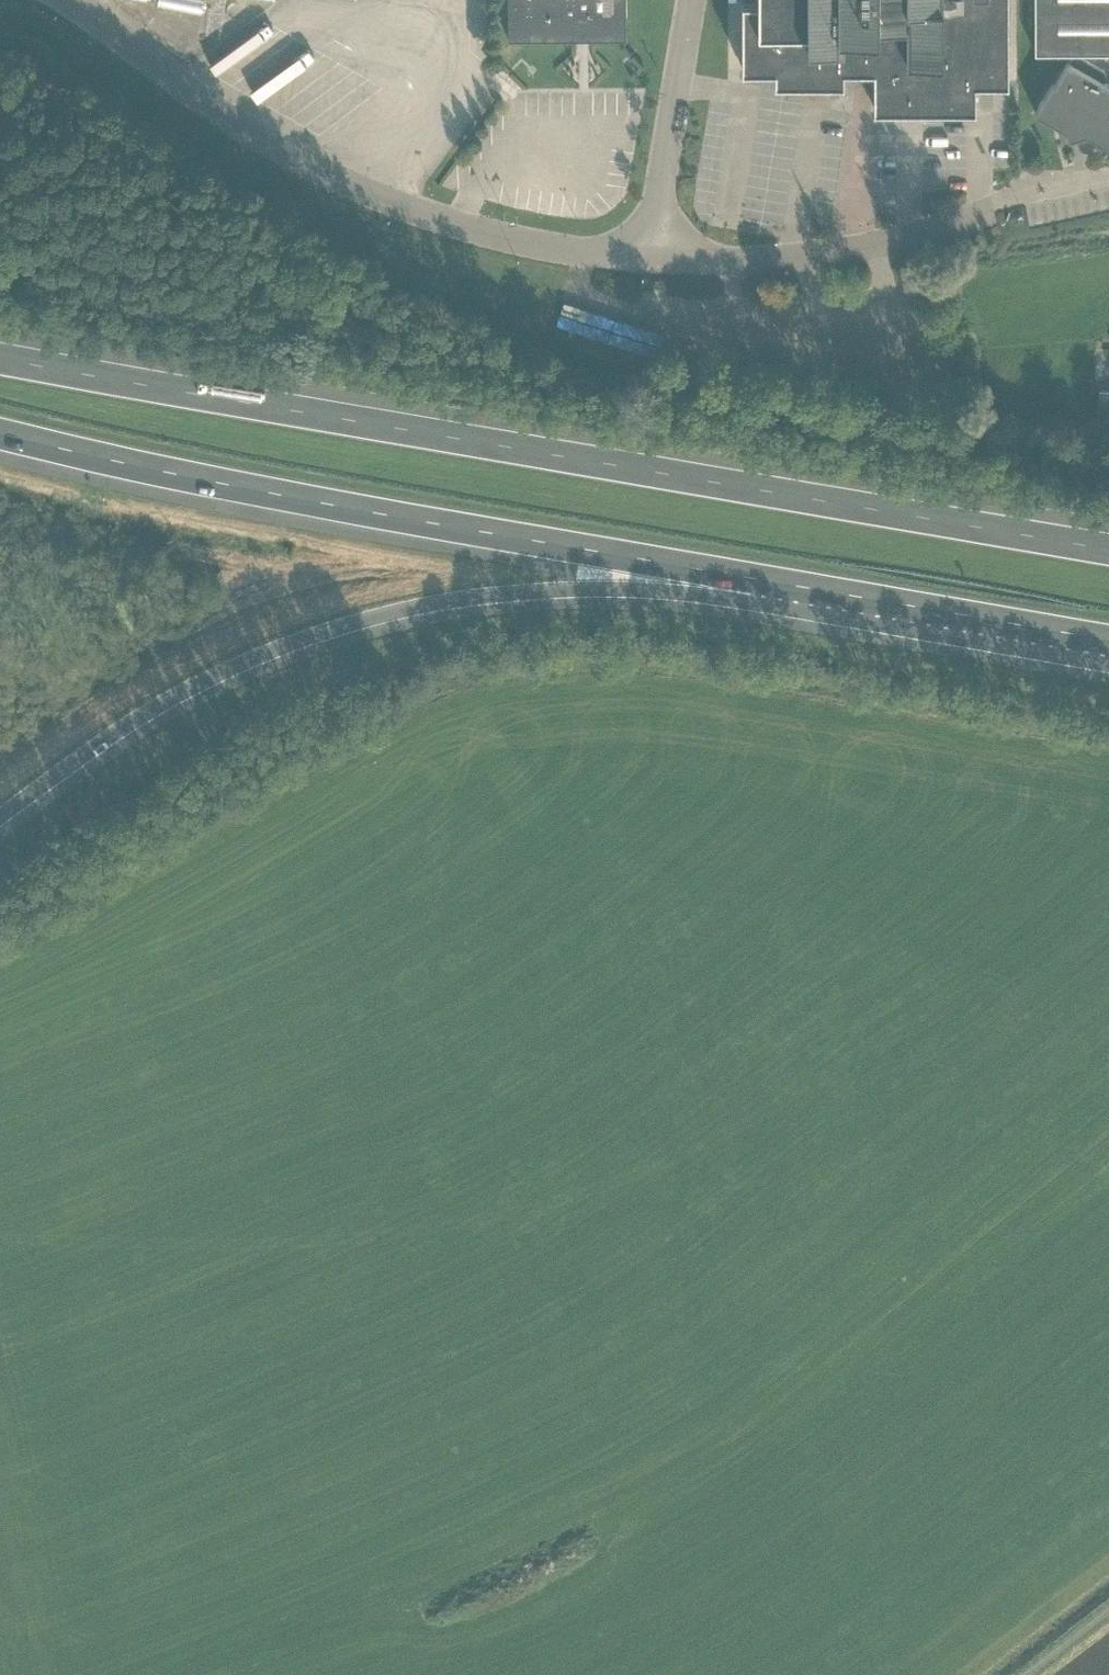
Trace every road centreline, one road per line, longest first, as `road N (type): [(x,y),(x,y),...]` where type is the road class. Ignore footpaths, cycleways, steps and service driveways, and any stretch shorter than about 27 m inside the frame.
road 1 (motorway): [(1108,552),(0,359)]
road 2 (motorway): [(0,824),(202,689),(310,643),(426,611),(757,580)]
road 3 (track): [(0,977),(447,734),(517,733),(541,750),(552,783),(545,827),(502,902)]
road 4 (motorway): [(0,436),(424,528),(757,580)]
road 5 (unclassified): [(644,265),(499,245),(383,205),(66,0)]
road 6 (unclassified): [(644,265),(811,262),(1108,180)]
road 7 (motorway): [(757,580),(1108,642)]
road 8 (unclassified): [(644,265),(692,0)]

